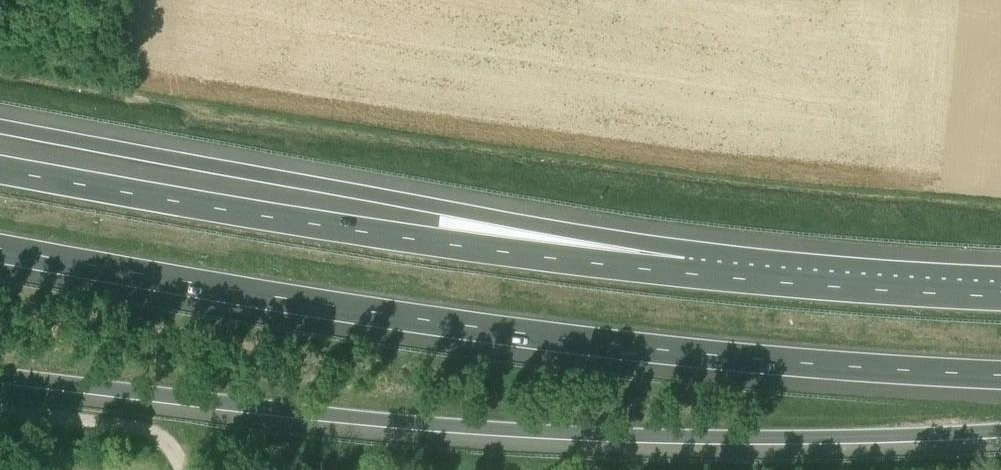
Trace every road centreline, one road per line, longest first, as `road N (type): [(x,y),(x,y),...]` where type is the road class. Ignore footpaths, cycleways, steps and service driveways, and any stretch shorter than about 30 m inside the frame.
road 1 (motorway): [(0,250),(642,353),(1000,380)]
road 2 (motorway): [(0,378),(497,431),(700,440),(1000,434)]
road 3 (motorway): [(685,271),(492,218),(0,125)]
road 4 (motorway): [(685,271),(304,221),(0,167)]
road 5 (motorway): [(1000,295),(685,271)]
road 6 (unclassified): [(0,409),(144,429),(164,439),(182,469)]

